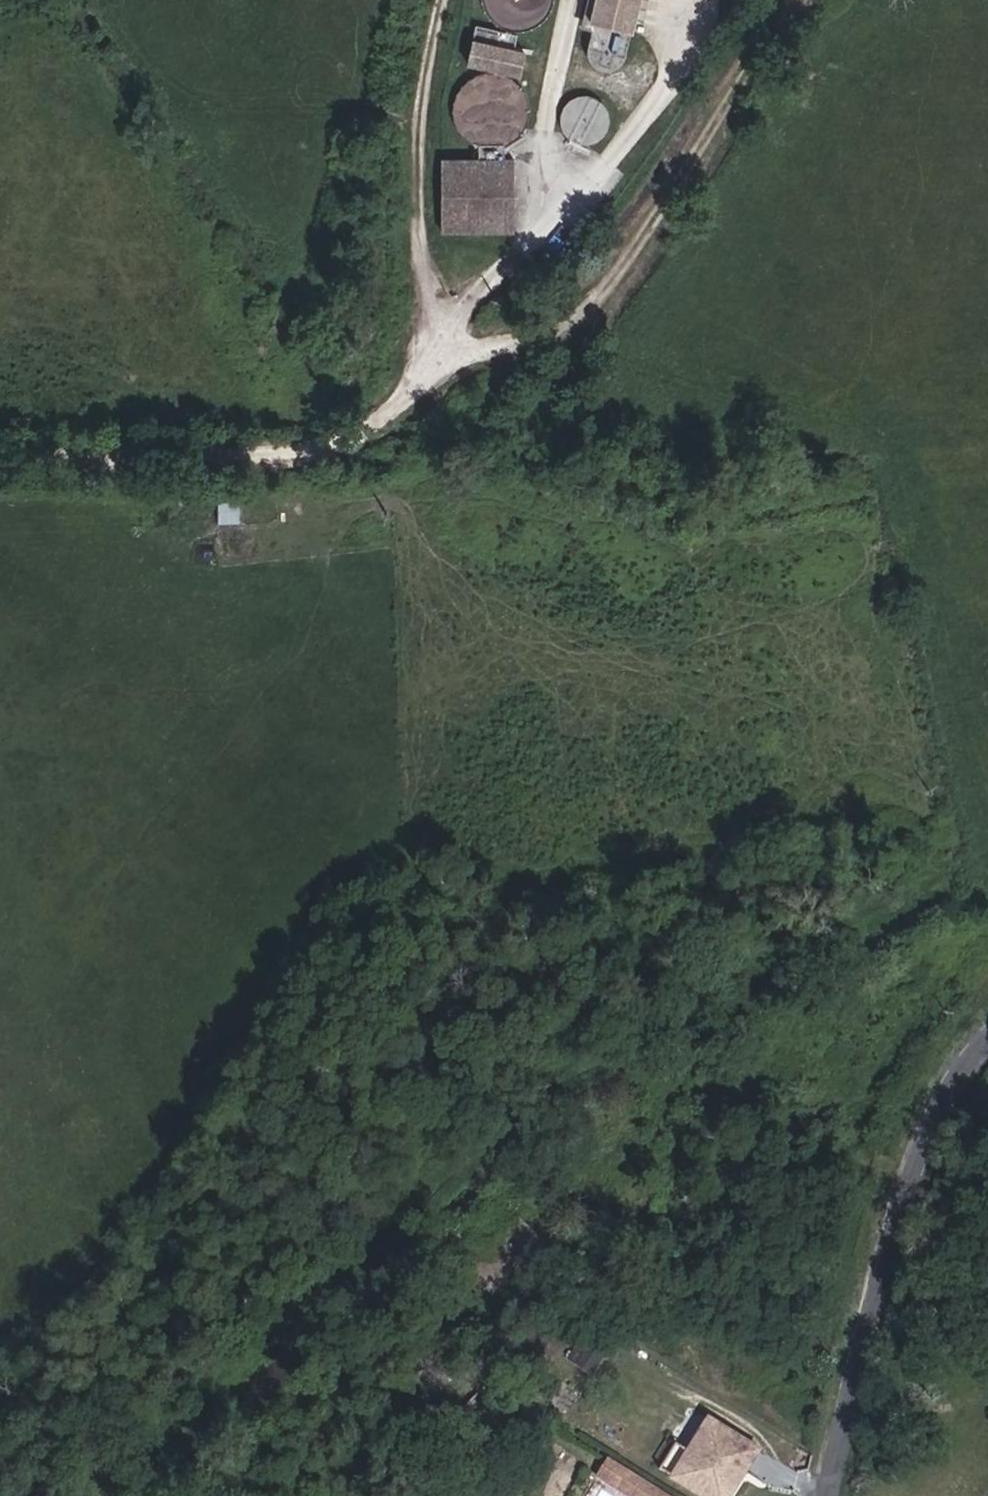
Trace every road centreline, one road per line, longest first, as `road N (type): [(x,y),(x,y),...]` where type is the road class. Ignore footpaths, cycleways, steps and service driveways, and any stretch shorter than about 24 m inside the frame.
road 1 (track): [(800,0),(617,269),(546,350),(452,353),(366,427),(309,457),(0,465)]
road 2 (tertiary): [(987,1036),(956,1065),(893,1265),(842,1495)]
road 3 (track): [(452,353),(423,268),(414,151),(440,0)]

